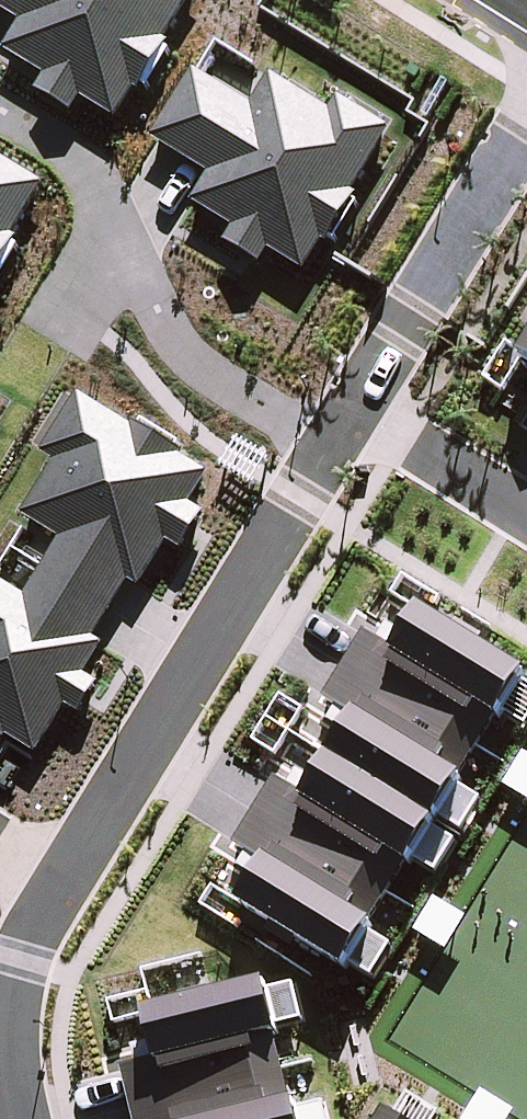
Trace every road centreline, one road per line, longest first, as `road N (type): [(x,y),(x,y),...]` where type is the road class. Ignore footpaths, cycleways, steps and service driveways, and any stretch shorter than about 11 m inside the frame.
road 1 (residential): [(324,444),(53,882)]
road 2 (residential): [(324,444),(211,377),(165,333),(93,180),(68,153),(0,112)]
road 3 (residential): [(526,116),(347,406)]
road 4 (residential): [(53,882),(26,938),(6,1017),(18,1118)]
road 5 (residential): [(347,406),(526,517)]

